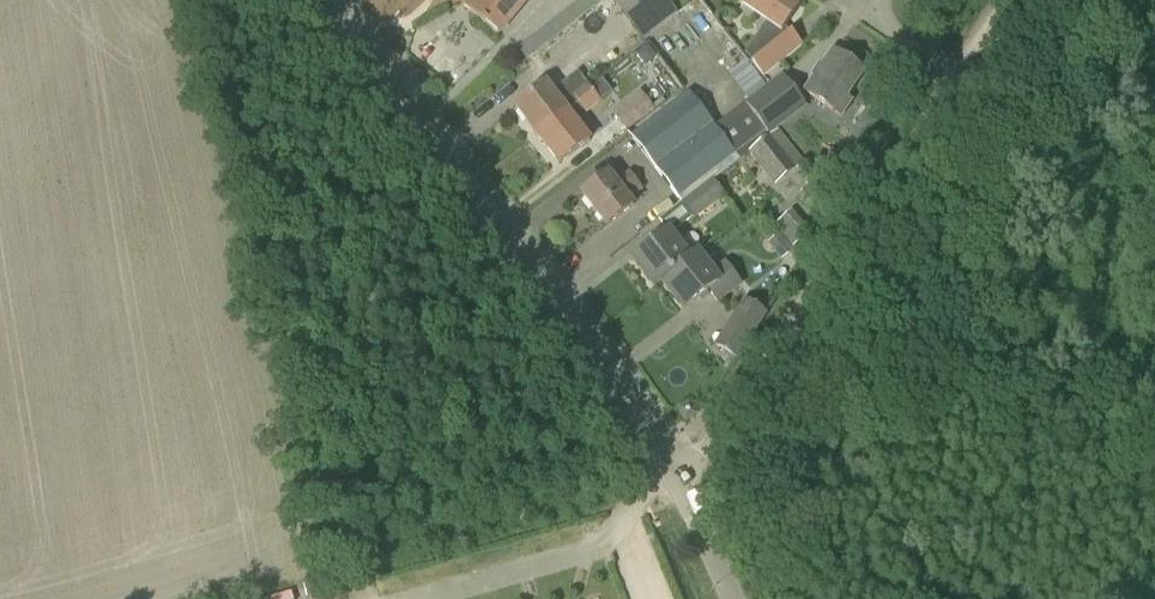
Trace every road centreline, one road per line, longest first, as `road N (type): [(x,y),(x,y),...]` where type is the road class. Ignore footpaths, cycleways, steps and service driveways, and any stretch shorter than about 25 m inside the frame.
road 1 (residential): [(685,477),(954,75),(861,11),(869,0)]
road 2 (tertiary): [(685,477),(332,0)]
road 3 (track): [(671,456),(622,522),(653,598)]
road 4 (tertiary): [(736,598),(685,477)]

